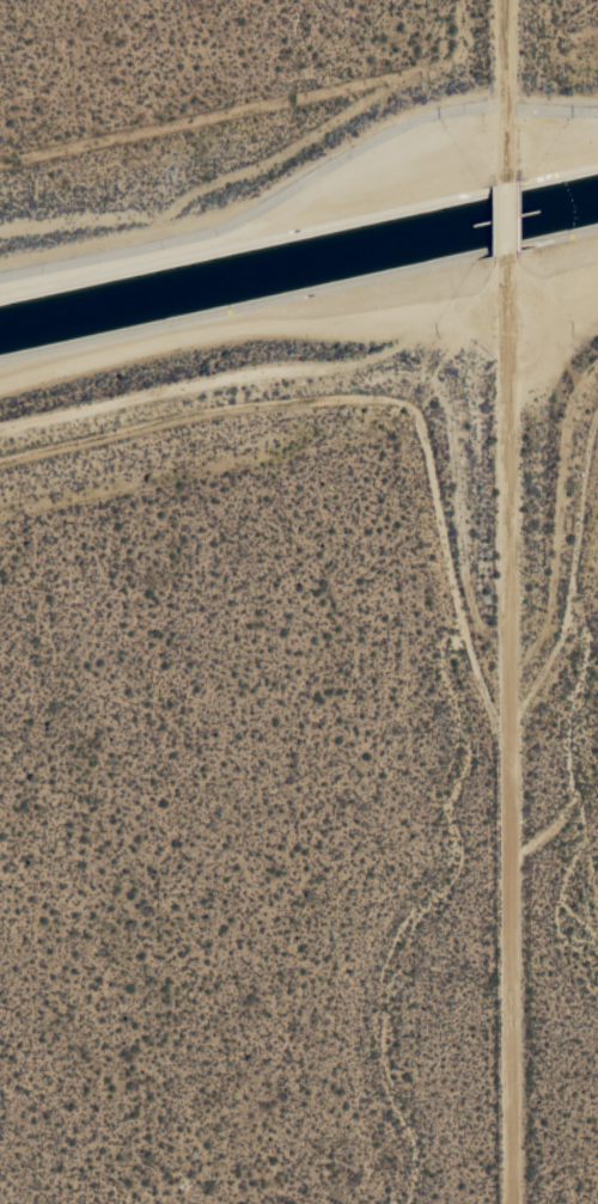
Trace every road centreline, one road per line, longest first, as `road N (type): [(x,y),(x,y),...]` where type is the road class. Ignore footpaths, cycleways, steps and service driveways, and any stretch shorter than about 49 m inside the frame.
road 1 (tertiary): [(509,252),(509,1203)]
road 2 (residential): [(510,0),(509,170)]

